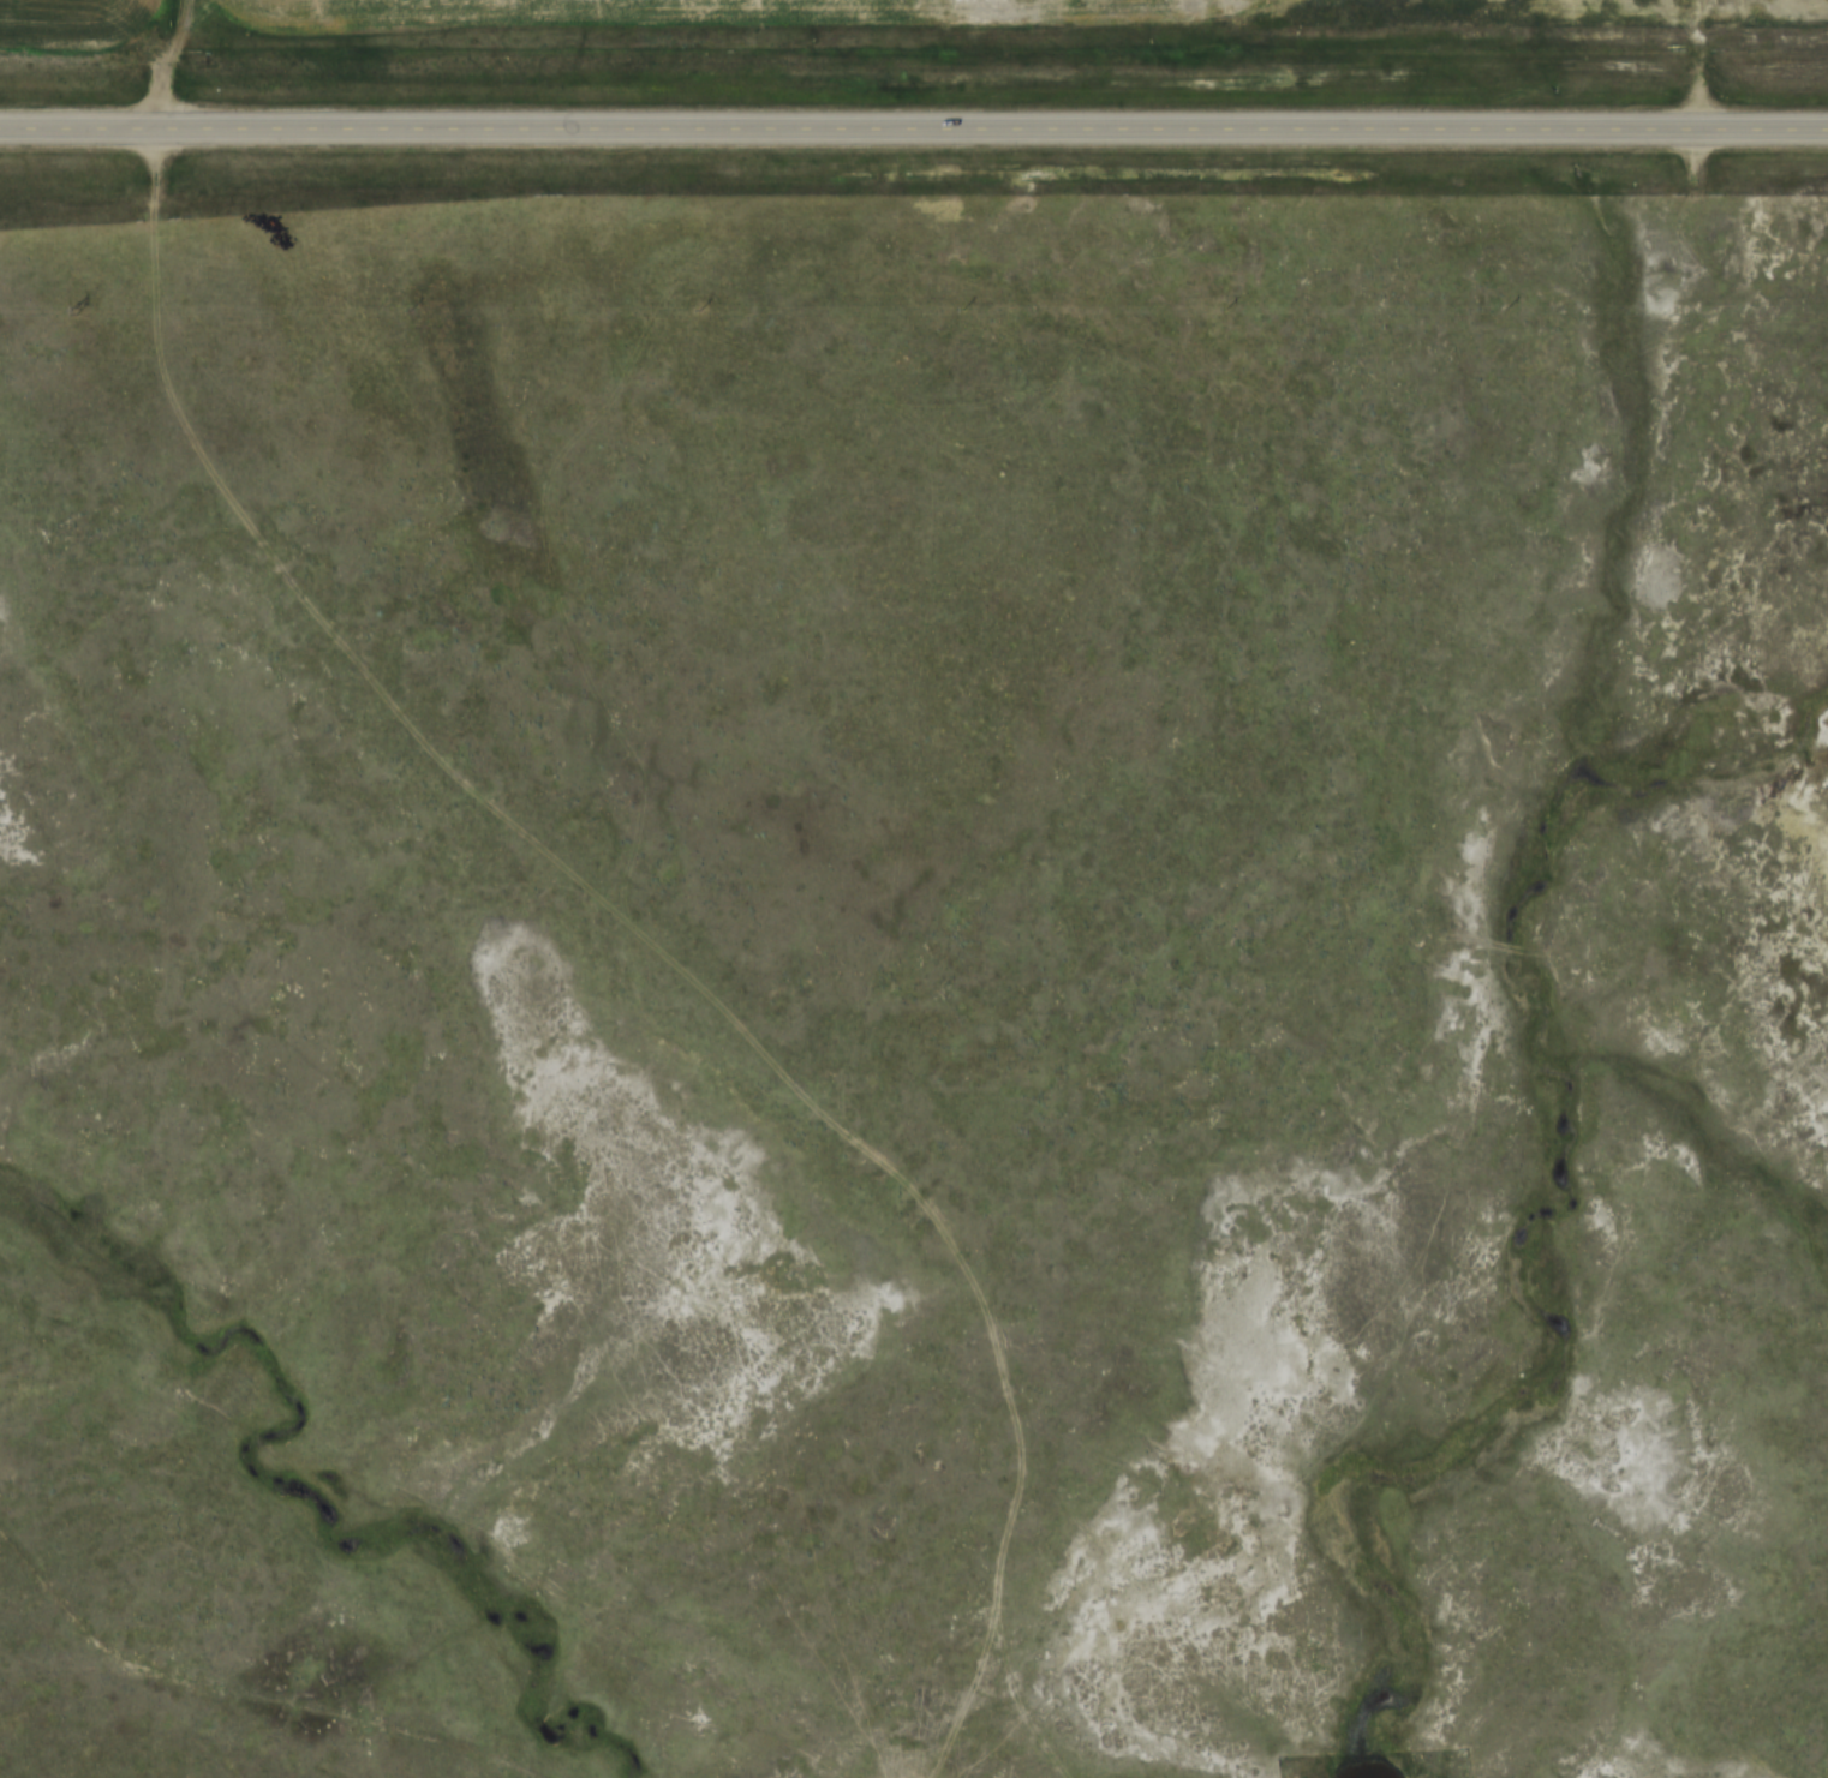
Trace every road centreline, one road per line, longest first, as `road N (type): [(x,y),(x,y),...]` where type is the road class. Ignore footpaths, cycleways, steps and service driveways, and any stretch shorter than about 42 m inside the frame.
road 1 (primary): [(0,137),(1827,138)]

